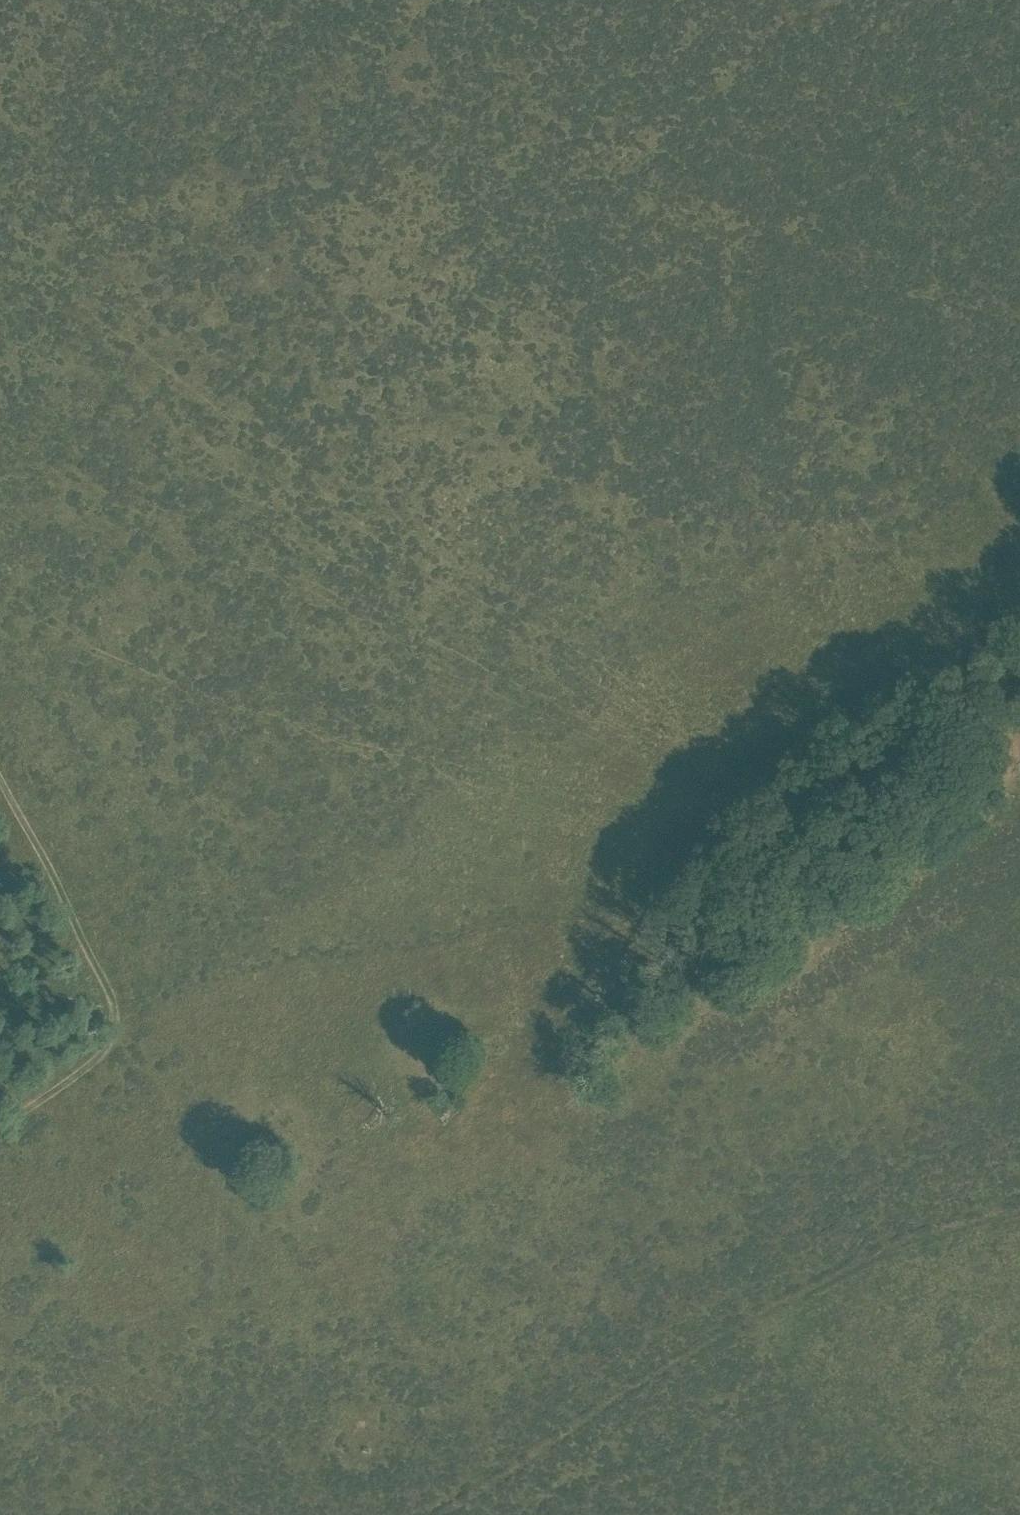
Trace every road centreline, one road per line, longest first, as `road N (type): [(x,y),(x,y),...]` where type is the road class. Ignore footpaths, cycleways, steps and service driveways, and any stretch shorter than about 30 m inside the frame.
road 1 (track): [(0,1122),(81,1070),(108,1046),(114,1019),(109,992),(0,779)]

